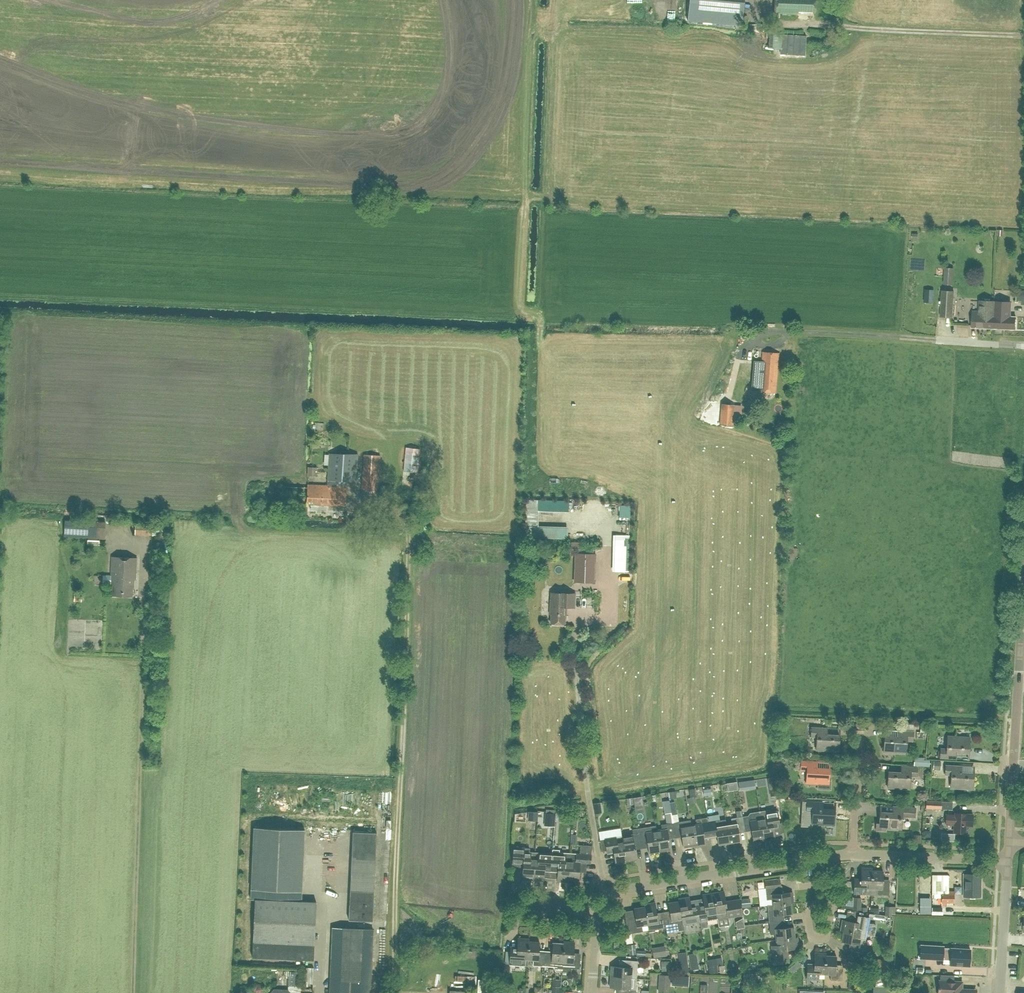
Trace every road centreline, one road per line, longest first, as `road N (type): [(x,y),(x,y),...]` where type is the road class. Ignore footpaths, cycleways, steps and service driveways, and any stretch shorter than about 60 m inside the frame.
road 1 (residential): [(597,913),(617,891),(832,856)]
road 2 (track): [(1023,36),(776,22)]
road 3 (tertiary): [(1009,841),(1019,677)]
road 4 (residential): [(852,853),(1007,861)]
road 5 (tertiary): [(999,992),(1007,861)]

